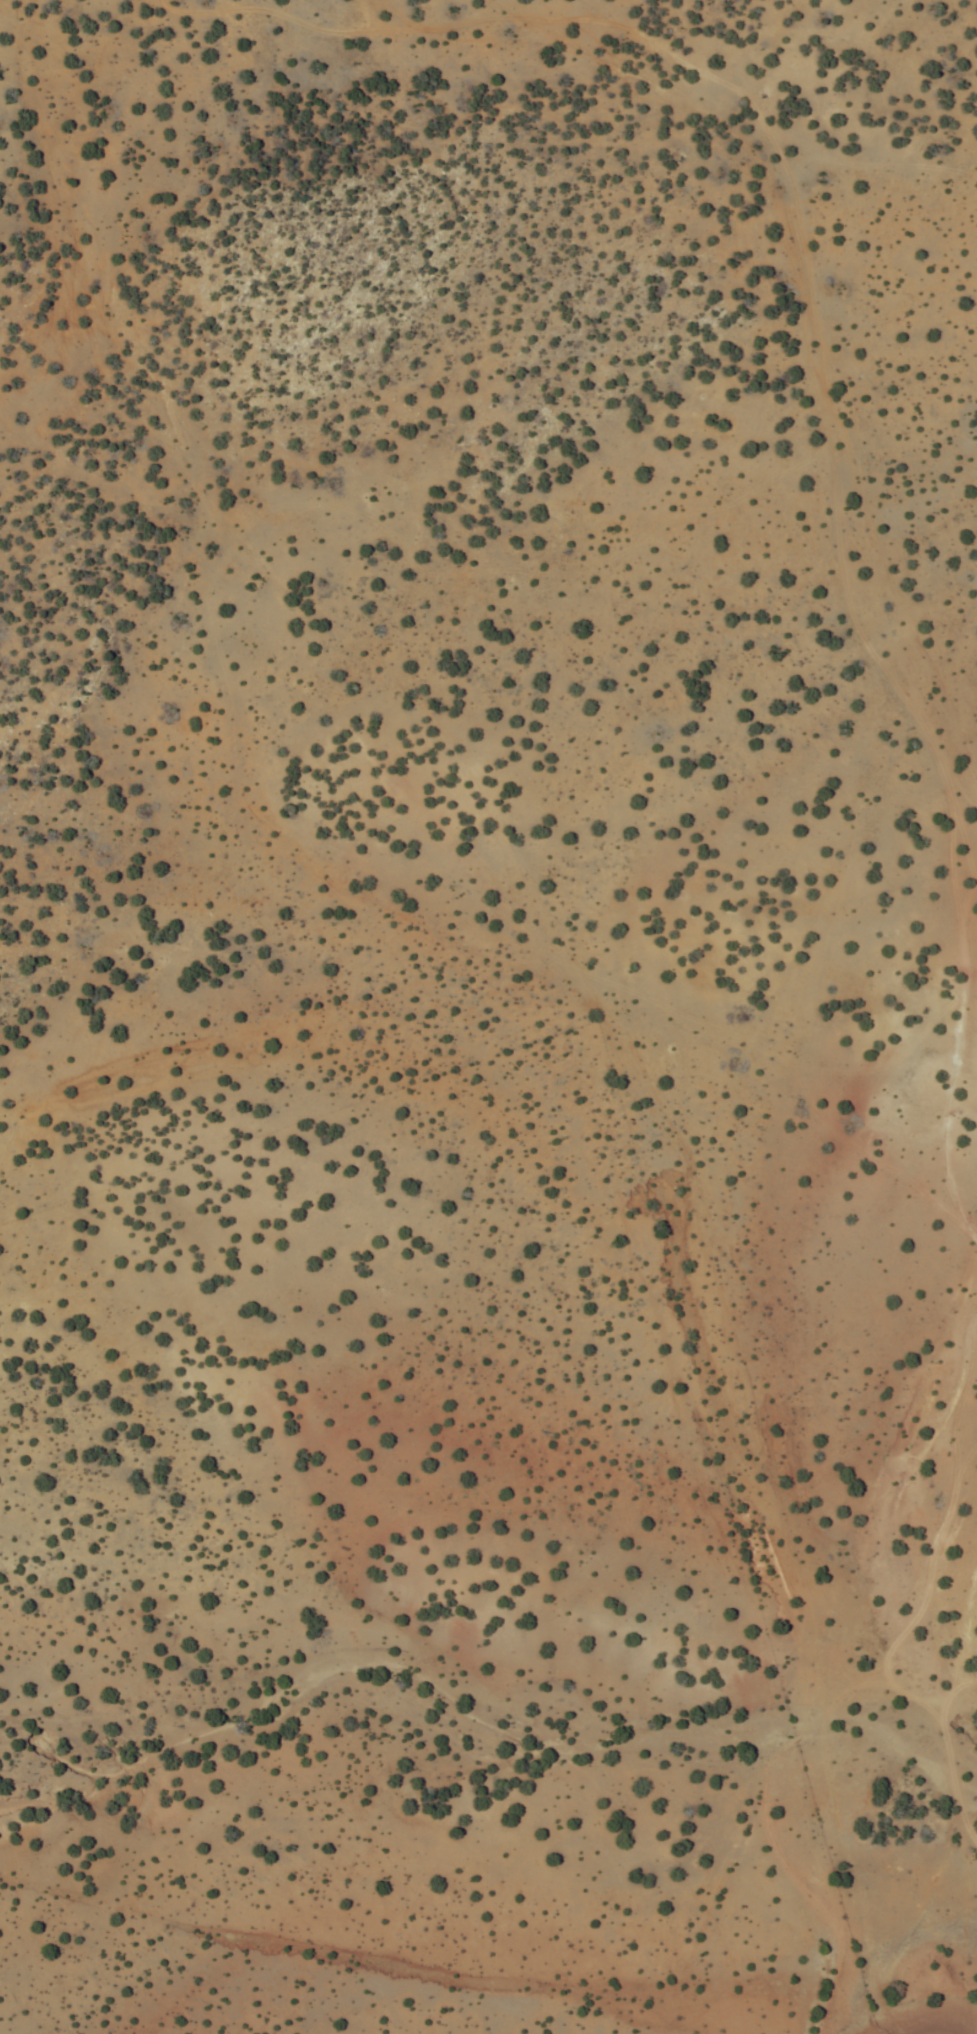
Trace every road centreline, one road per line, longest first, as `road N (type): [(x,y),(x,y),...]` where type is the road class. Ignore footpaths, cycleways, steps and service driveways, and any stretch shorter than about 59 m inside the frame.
road 1 (track): [(801,1875),(855,2033)]

